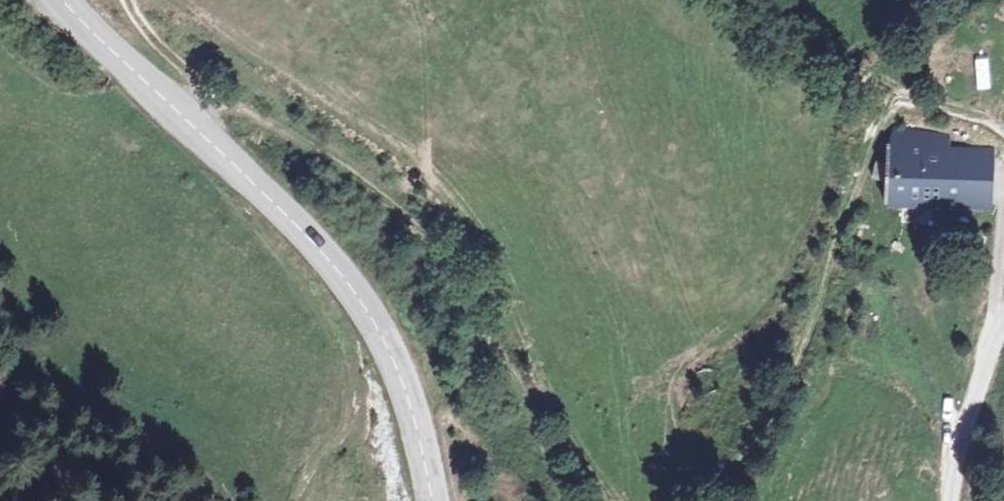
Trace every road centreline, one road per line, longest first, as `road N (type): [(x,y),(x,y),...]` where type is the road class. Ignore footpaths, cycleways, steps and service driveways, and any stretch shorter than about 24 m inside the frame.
road 1 (tertiary): [(64,0),(110,53),(311,238),(369,308),(403,376),(434,500)]
road 2 (residential): [(953,500),(975,395),(1003,316)]
road 3 (track): [(748,0),(893,99)]
road 4 (track): [(125,0),(185,76),(212,94)]

